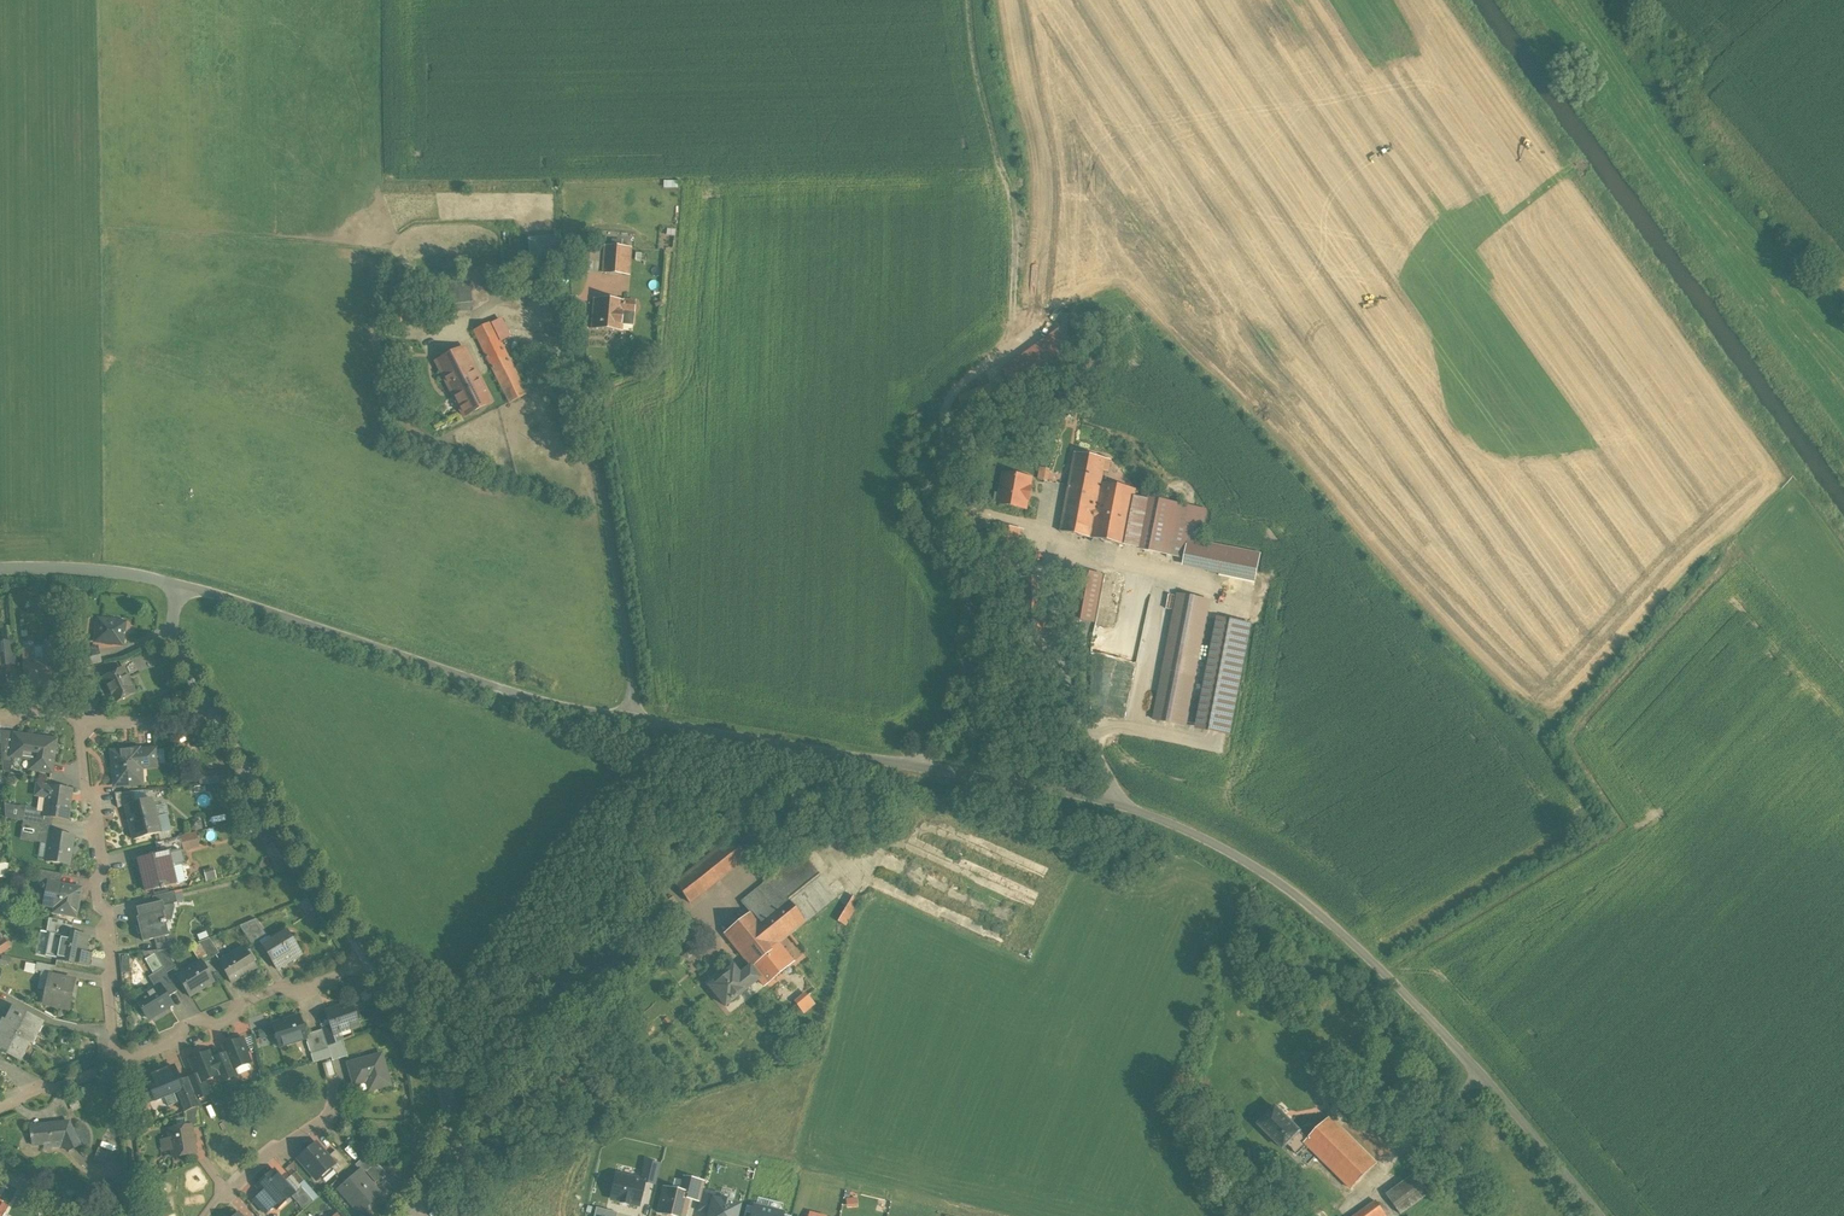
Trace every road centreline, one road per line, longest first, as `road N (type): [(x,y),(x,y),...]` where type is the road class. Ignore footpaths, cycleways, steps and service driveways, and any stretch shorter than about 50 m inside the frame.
road 1 (residential): [(180,587),(556,704),(1018,781),(1152,818),(1233,856),(1374,962),(1599,1215)]
road 2 (residential): [(122,1055),(82,721)]
road 3 (residential): [(213,717),(366,961)]
road 4 (residential): [(366,961),(430,1062),(449,1120),(437,1169),(407,1215)]
road 5 (residential): [(366,961),(296,992),(276,987),(243,1000),(231,1016),(195,1022),(122,1055)]
road 6 (residential): [(205,1215),(255,1162),(329,1116),(334,1090)]
road 7 (residential): [(0,574),(125,575),(180,587)]
road 8 (residential): [(180,587),(173,636),(213,717)]
road 9 (residential): [(213,717),(82,721)]
road 10 (residential): [(122,1055),(0,1102)]

